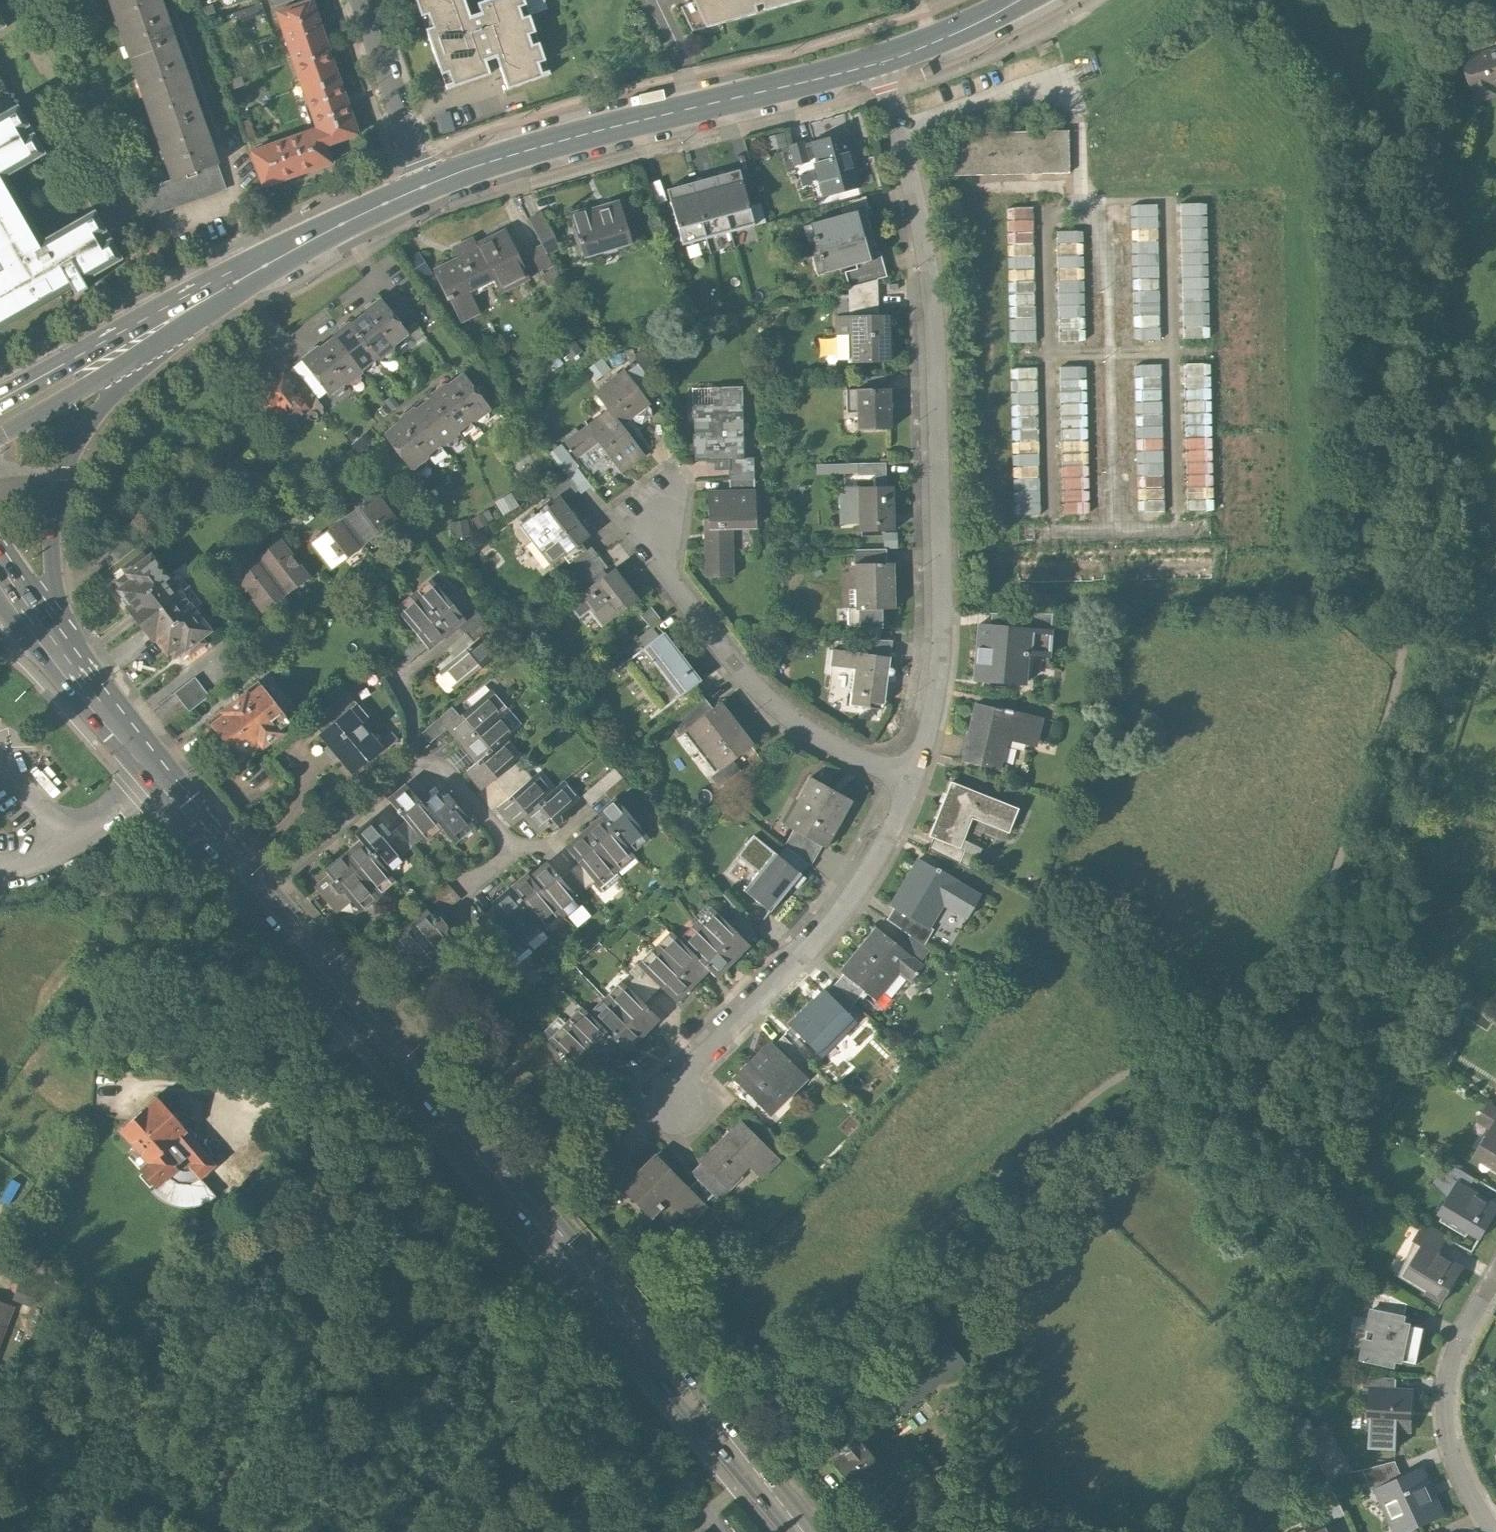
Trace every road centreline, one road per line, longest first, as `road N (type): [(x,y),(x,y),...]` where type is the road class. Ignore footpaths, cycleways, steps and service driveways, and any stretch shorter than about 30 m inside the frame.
road 1 (primary): [(70,661),(802,1531)]
road 2 (residential): [(878,61),(920,228),(942,565),(931,715),(912,780),(867,869),(808,948),(694,1063),(674,1102)]
road 3 (primary): [(428,185),(562,142),(878,61)]
road 4 (primary): [(70,661),(52,547),(63,474),(170,321)]
road 5 (primary): [(170,321),(428,185)]
road 6 (residential): [(1495,1279),(1463,1334),(1446,1387),(1452,1450),(1495,1531)]
road 7 (residential): [(428,185),(361,0)]
road 8 (primary): [(0,415),(170,321)]
road 9 (primary): [(878,61),(1019,0)]

